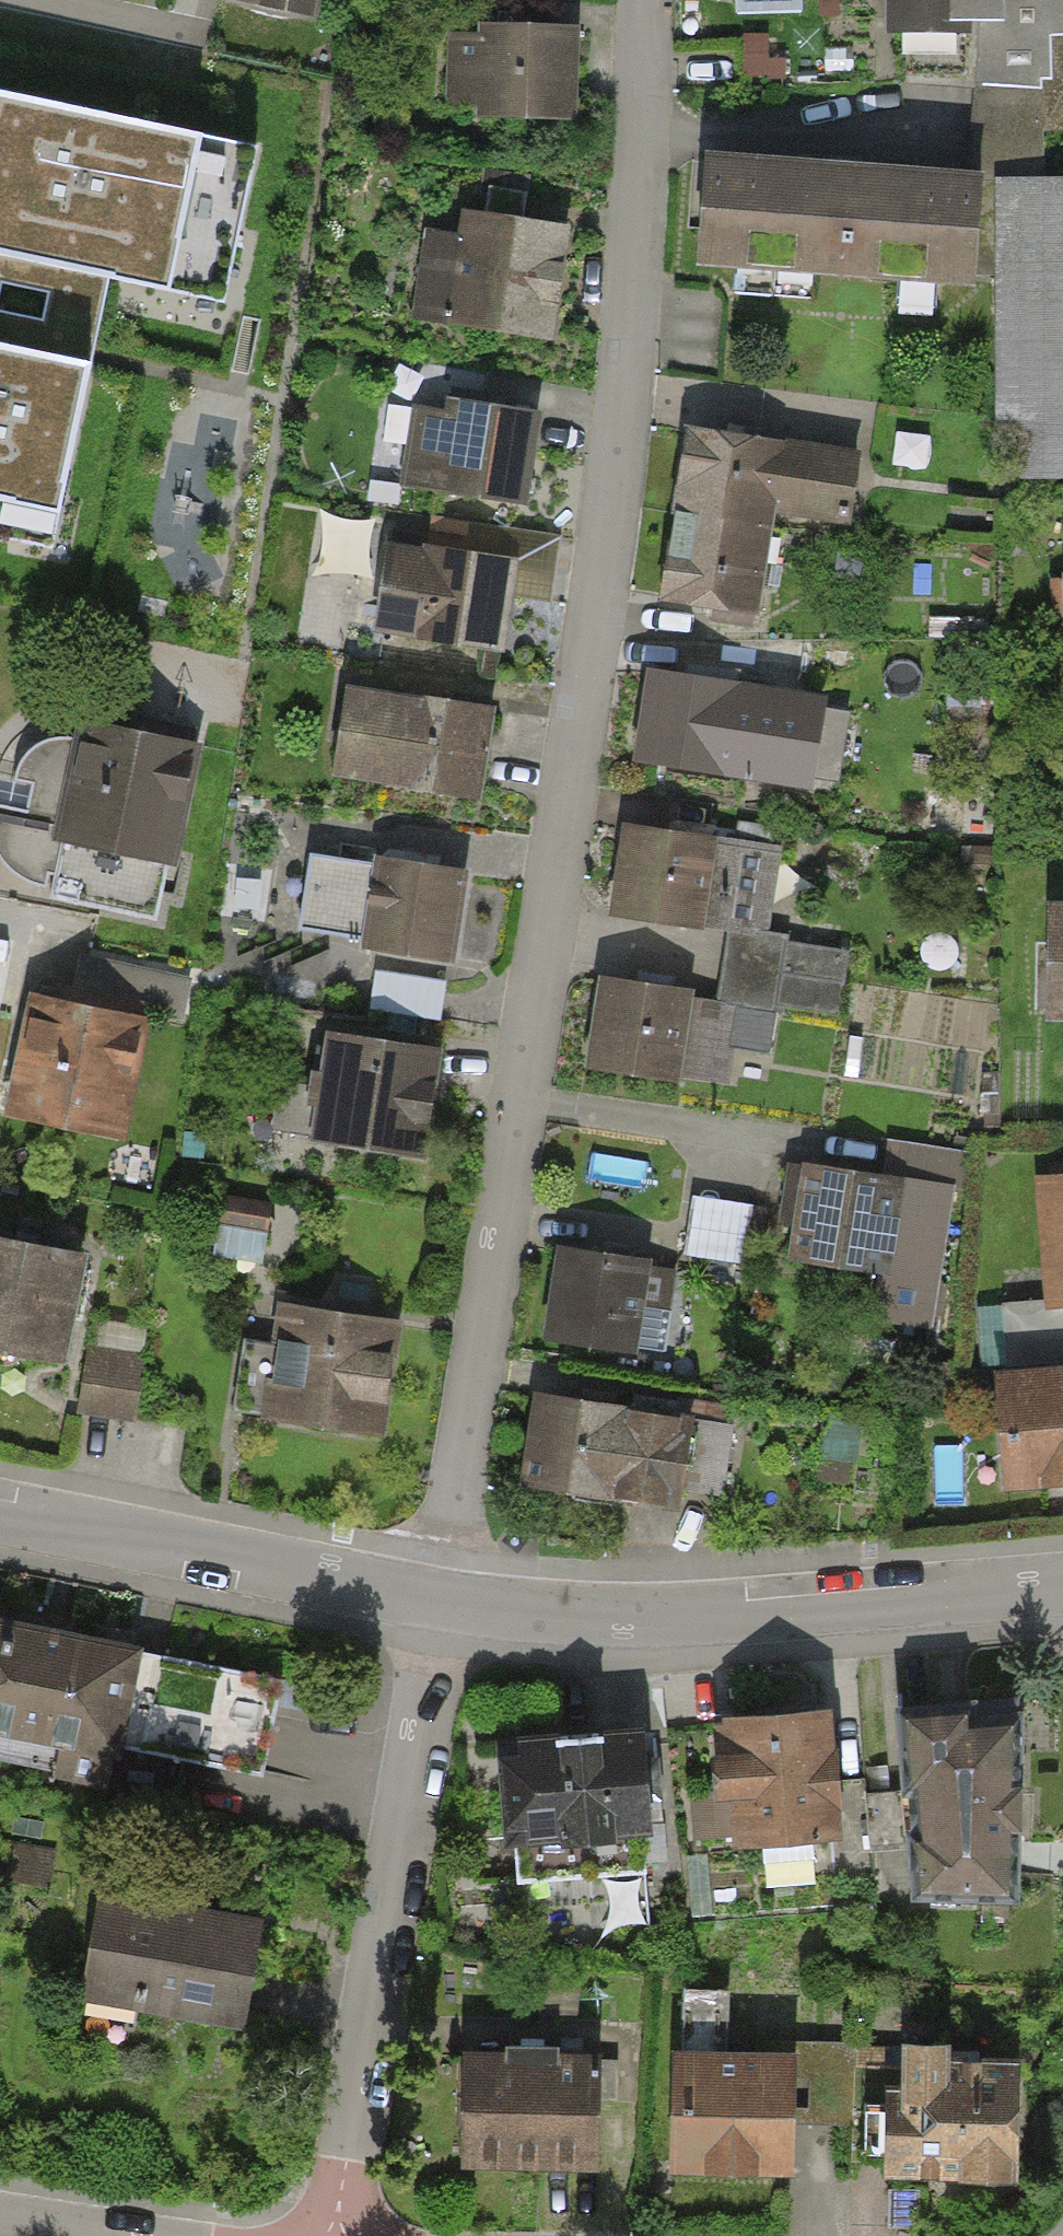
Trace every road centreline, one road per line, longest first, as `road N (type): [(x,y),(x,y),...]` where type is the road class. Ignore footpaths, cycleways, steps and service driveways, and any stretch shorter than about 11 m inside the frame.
road 1 (residential): [(644,0),(618,428),(437,1600)]
road 2 (residential): [(437,1600),(329,2235)]
road 3 (residential): [(437,1600),(596,1620),(746,1620),(1062,1591)]
road 4 (residential): [(0,1522),(437,1600)]
road 5 (residential): [(0,2217),(125,2235)]

